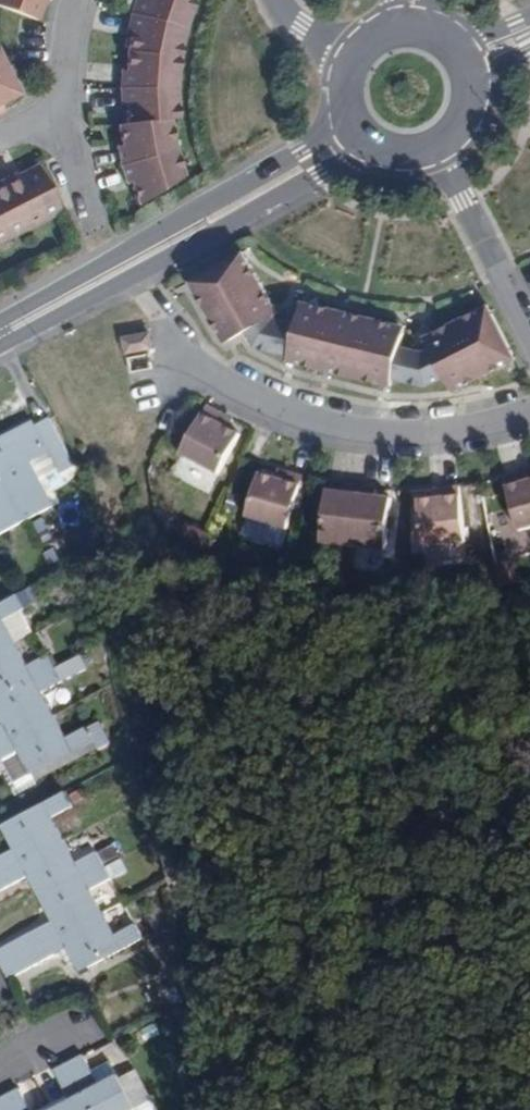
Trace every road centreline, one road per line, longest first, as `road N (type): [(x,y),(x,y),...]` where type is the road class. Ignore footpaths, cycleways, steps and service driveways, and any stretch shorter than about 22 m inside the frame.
road 1 (tertiary): [(0,347),(309,182),(389,148)]
road 2 (tertiary): [(346,103),(317,142),(0,321)]
road 3 (residential): [(529,410),(438,432),(360,429),(281,408),(173,350)]
road 4 (residential): [(434,145),(529,336)]
road 5 (residential): [(63,116),(97,231)]

